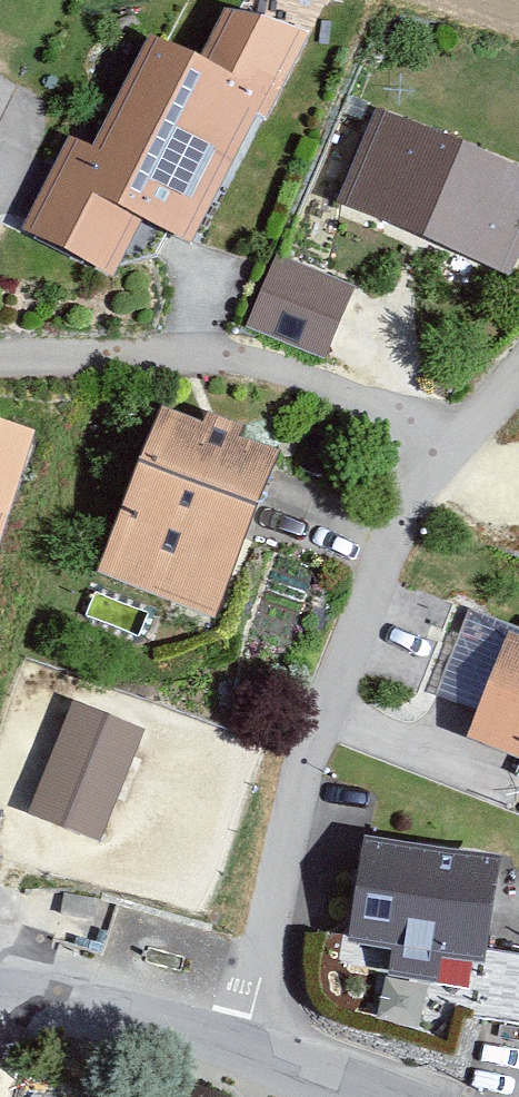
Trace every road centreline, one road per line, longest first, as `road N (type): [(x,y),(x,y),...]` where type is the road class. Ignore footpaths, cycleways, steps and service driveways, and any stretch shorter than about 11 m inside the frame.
road 1 (residential): [(454,484),(424,531),(326,784),(268,1070)]
road 2 (residential): [(0,401),(104,386),(246,394),(454,484)]
road 3 (tertiary): [(0,999),(268,1070)]

